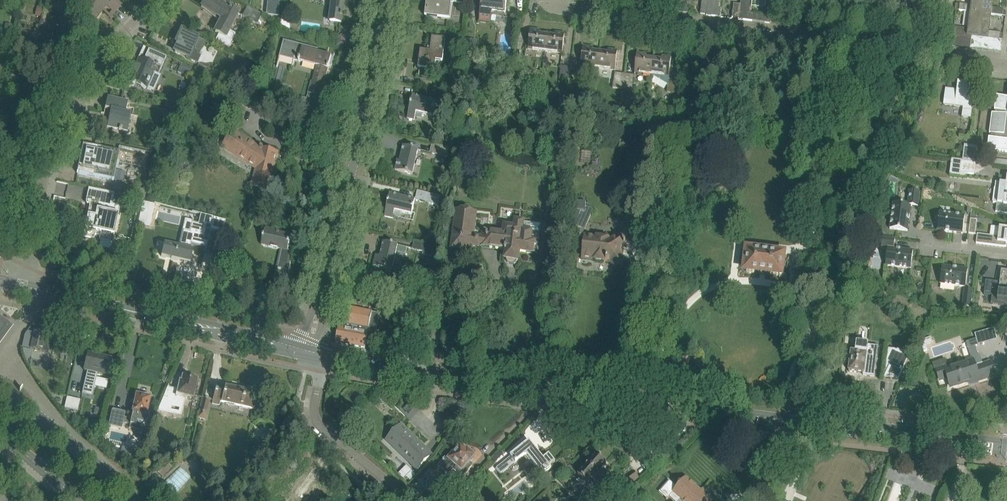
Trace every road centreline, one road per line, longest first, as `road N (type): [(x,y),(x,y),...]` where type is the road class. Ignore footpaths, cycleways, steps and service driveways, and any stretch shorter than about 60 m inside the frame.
road 1 (tertiary): [(1006,448),(409,373),(317,355)]
road 2 (residential): [(893,48),(561,8),(551,0)]
road 3 (unclassified): [(311,340),(380,0)]
road 4 (tertiary): [(317,355),(20,285)]
road 5 (residential): [(25,266),(47,171),(71,113),(96,68),(156,0)]
road 6 (residential): [(404,495),(315,419),(317,355)]
road 7 (secondary): [(128,500),(0,388)]

